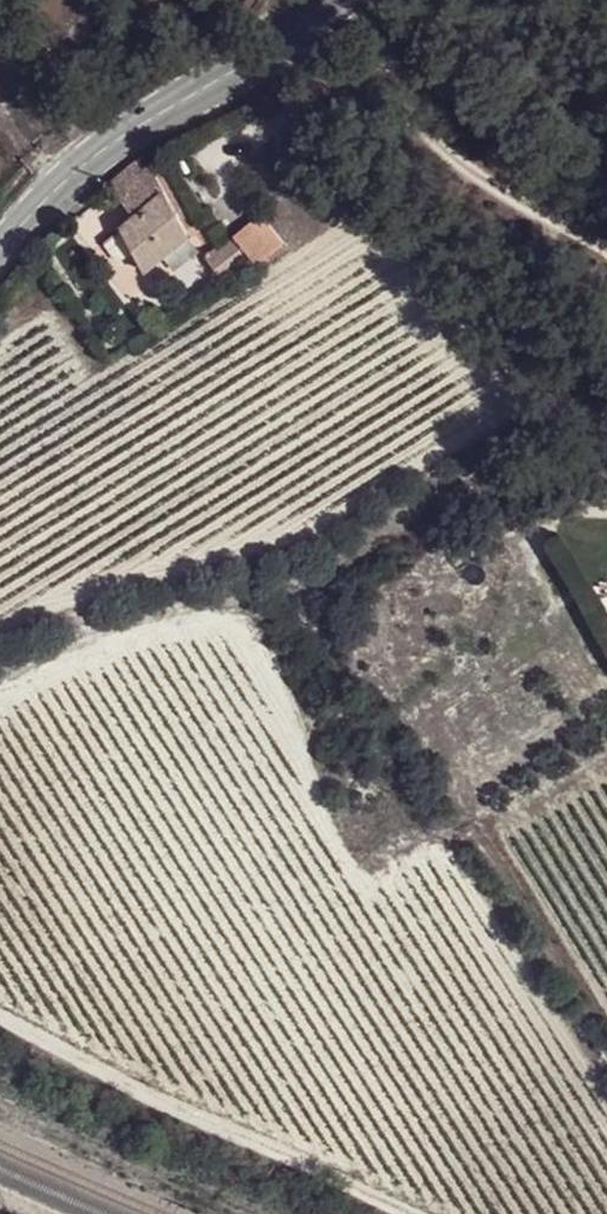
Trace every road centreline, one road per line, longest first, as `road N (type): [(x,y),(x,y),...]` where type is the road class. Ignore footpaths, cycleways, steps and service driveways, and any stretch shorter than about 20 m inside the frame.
road 1 (track): [(0,1020),(410,1213)]
road 2 (tertiary): [(0,257),(80,167),(288,38),(328,0)]

